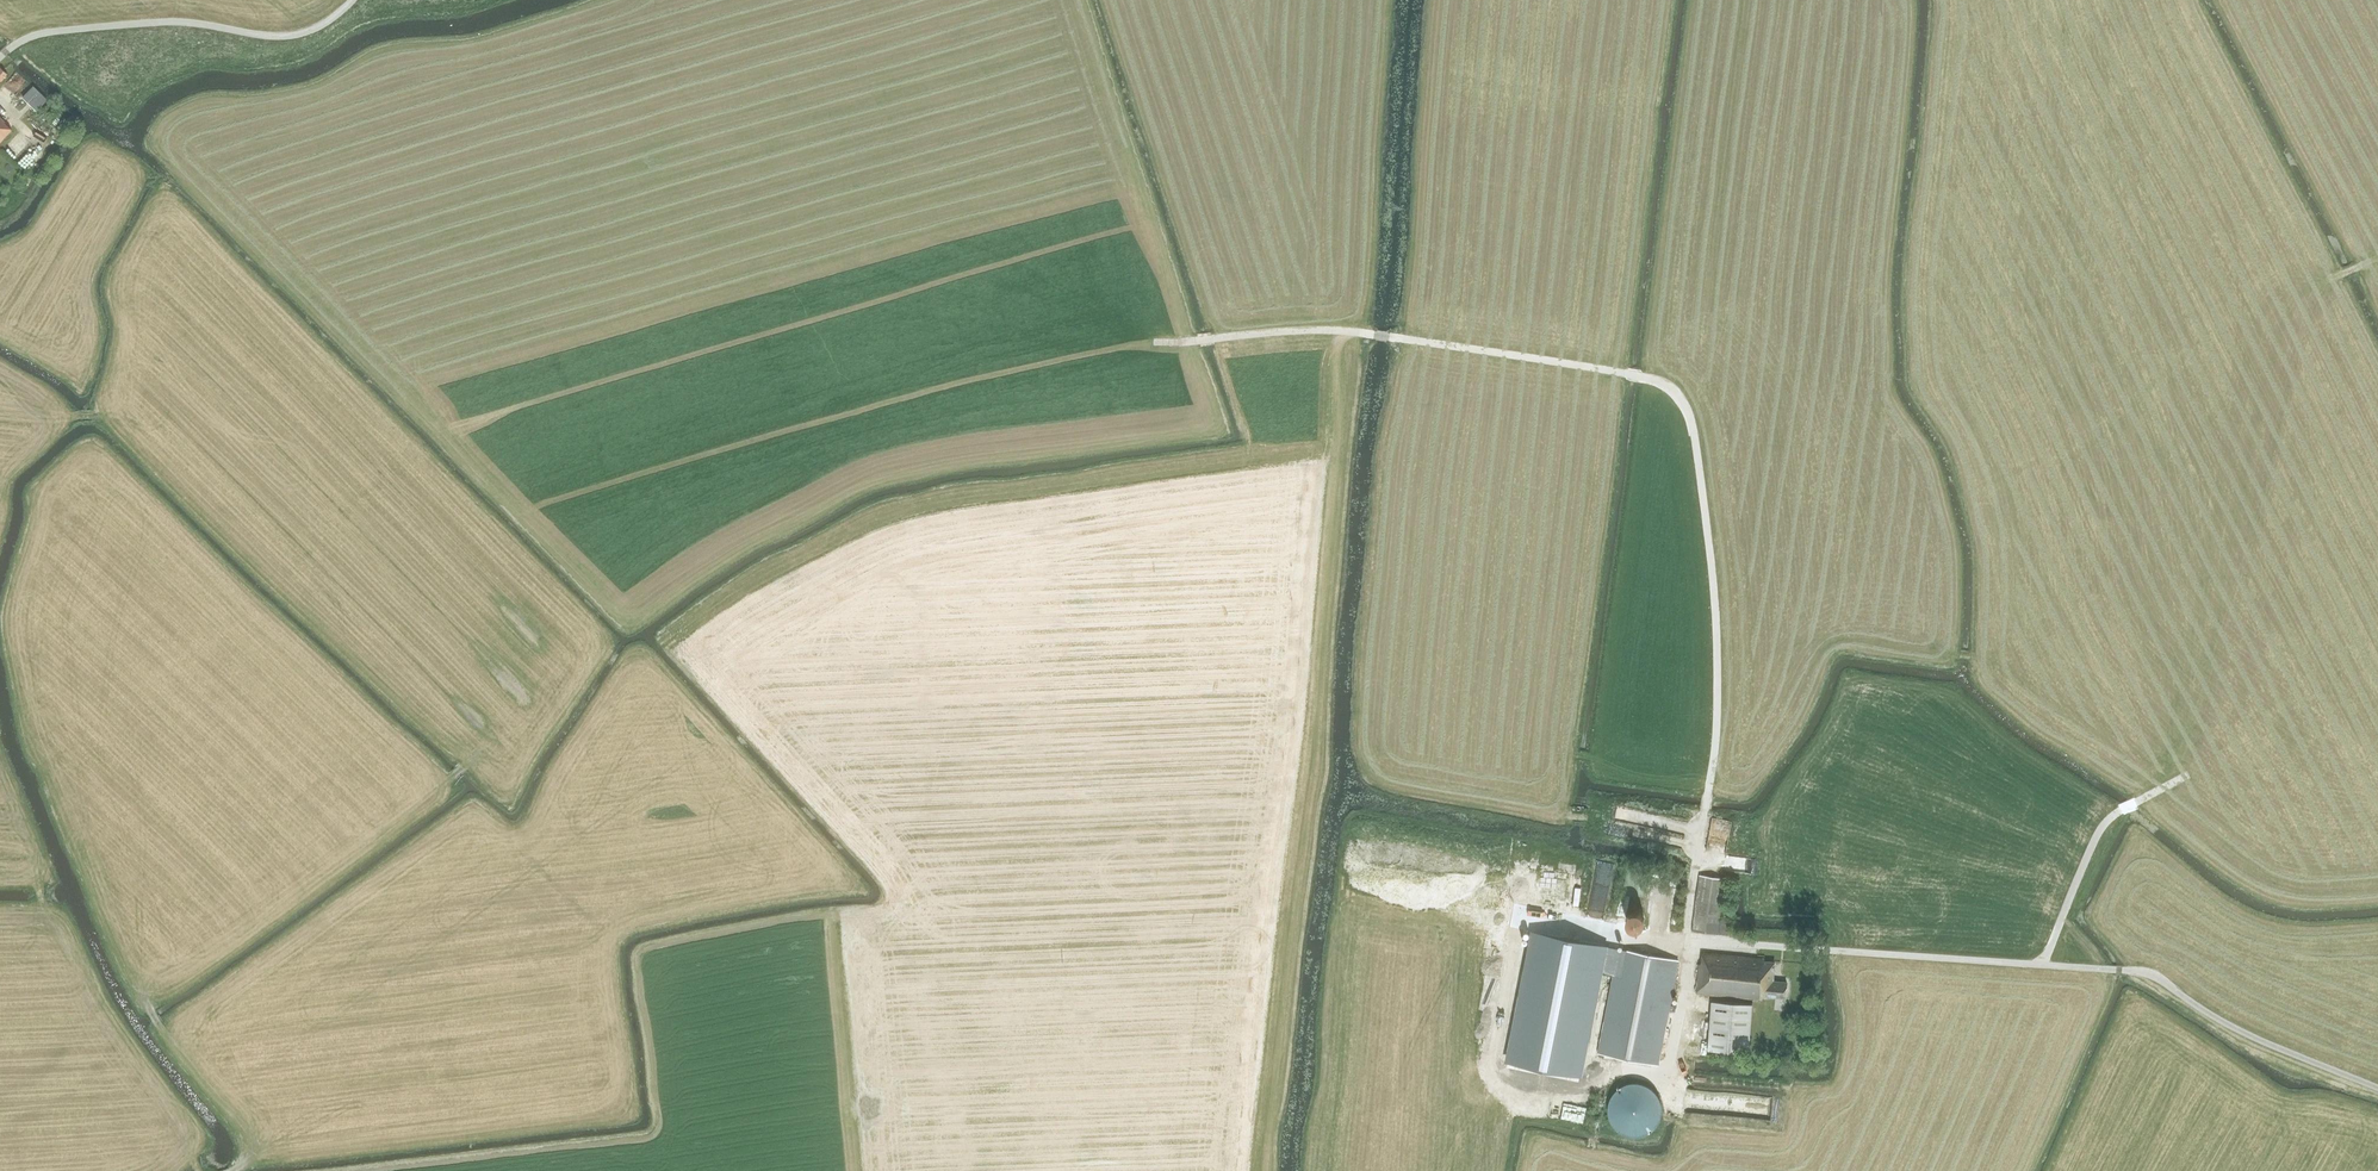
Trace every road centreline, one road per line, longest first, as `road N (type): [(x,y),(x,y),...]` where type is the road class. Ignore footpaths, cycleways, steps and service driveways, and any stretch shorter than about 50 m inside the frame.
road 1 (track): [(1374,334),(1649,379),(1669,387),(1687,411),(1710,555),(1717,722),(1685,941)]
road 2 (unclassified): [(0,55),(26,37),(59,30),(166,21),(262,35),(306,32),(353,0)]
road 3 (track): [(1374,334),(1274,331),(1188,341)]

